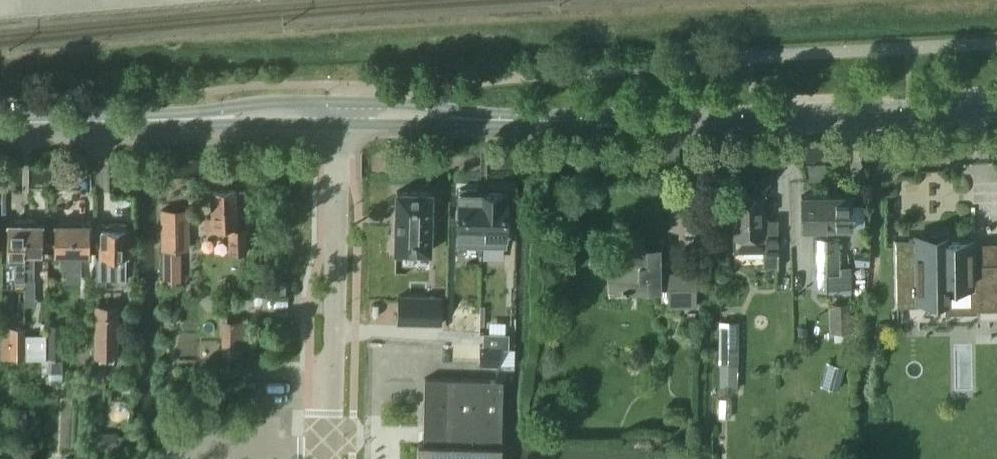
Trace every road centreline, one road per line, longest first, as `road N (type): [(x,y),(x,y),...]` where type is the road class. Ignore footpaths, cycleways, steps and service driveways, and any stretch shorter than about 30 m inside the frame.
road 1 (tertiary): [(340,117),(599,122),(996,104)]
road 2 (unclassified): [(330,458),(340,117)]
road 3 (tertiary): [(0,128),(340,117)]

